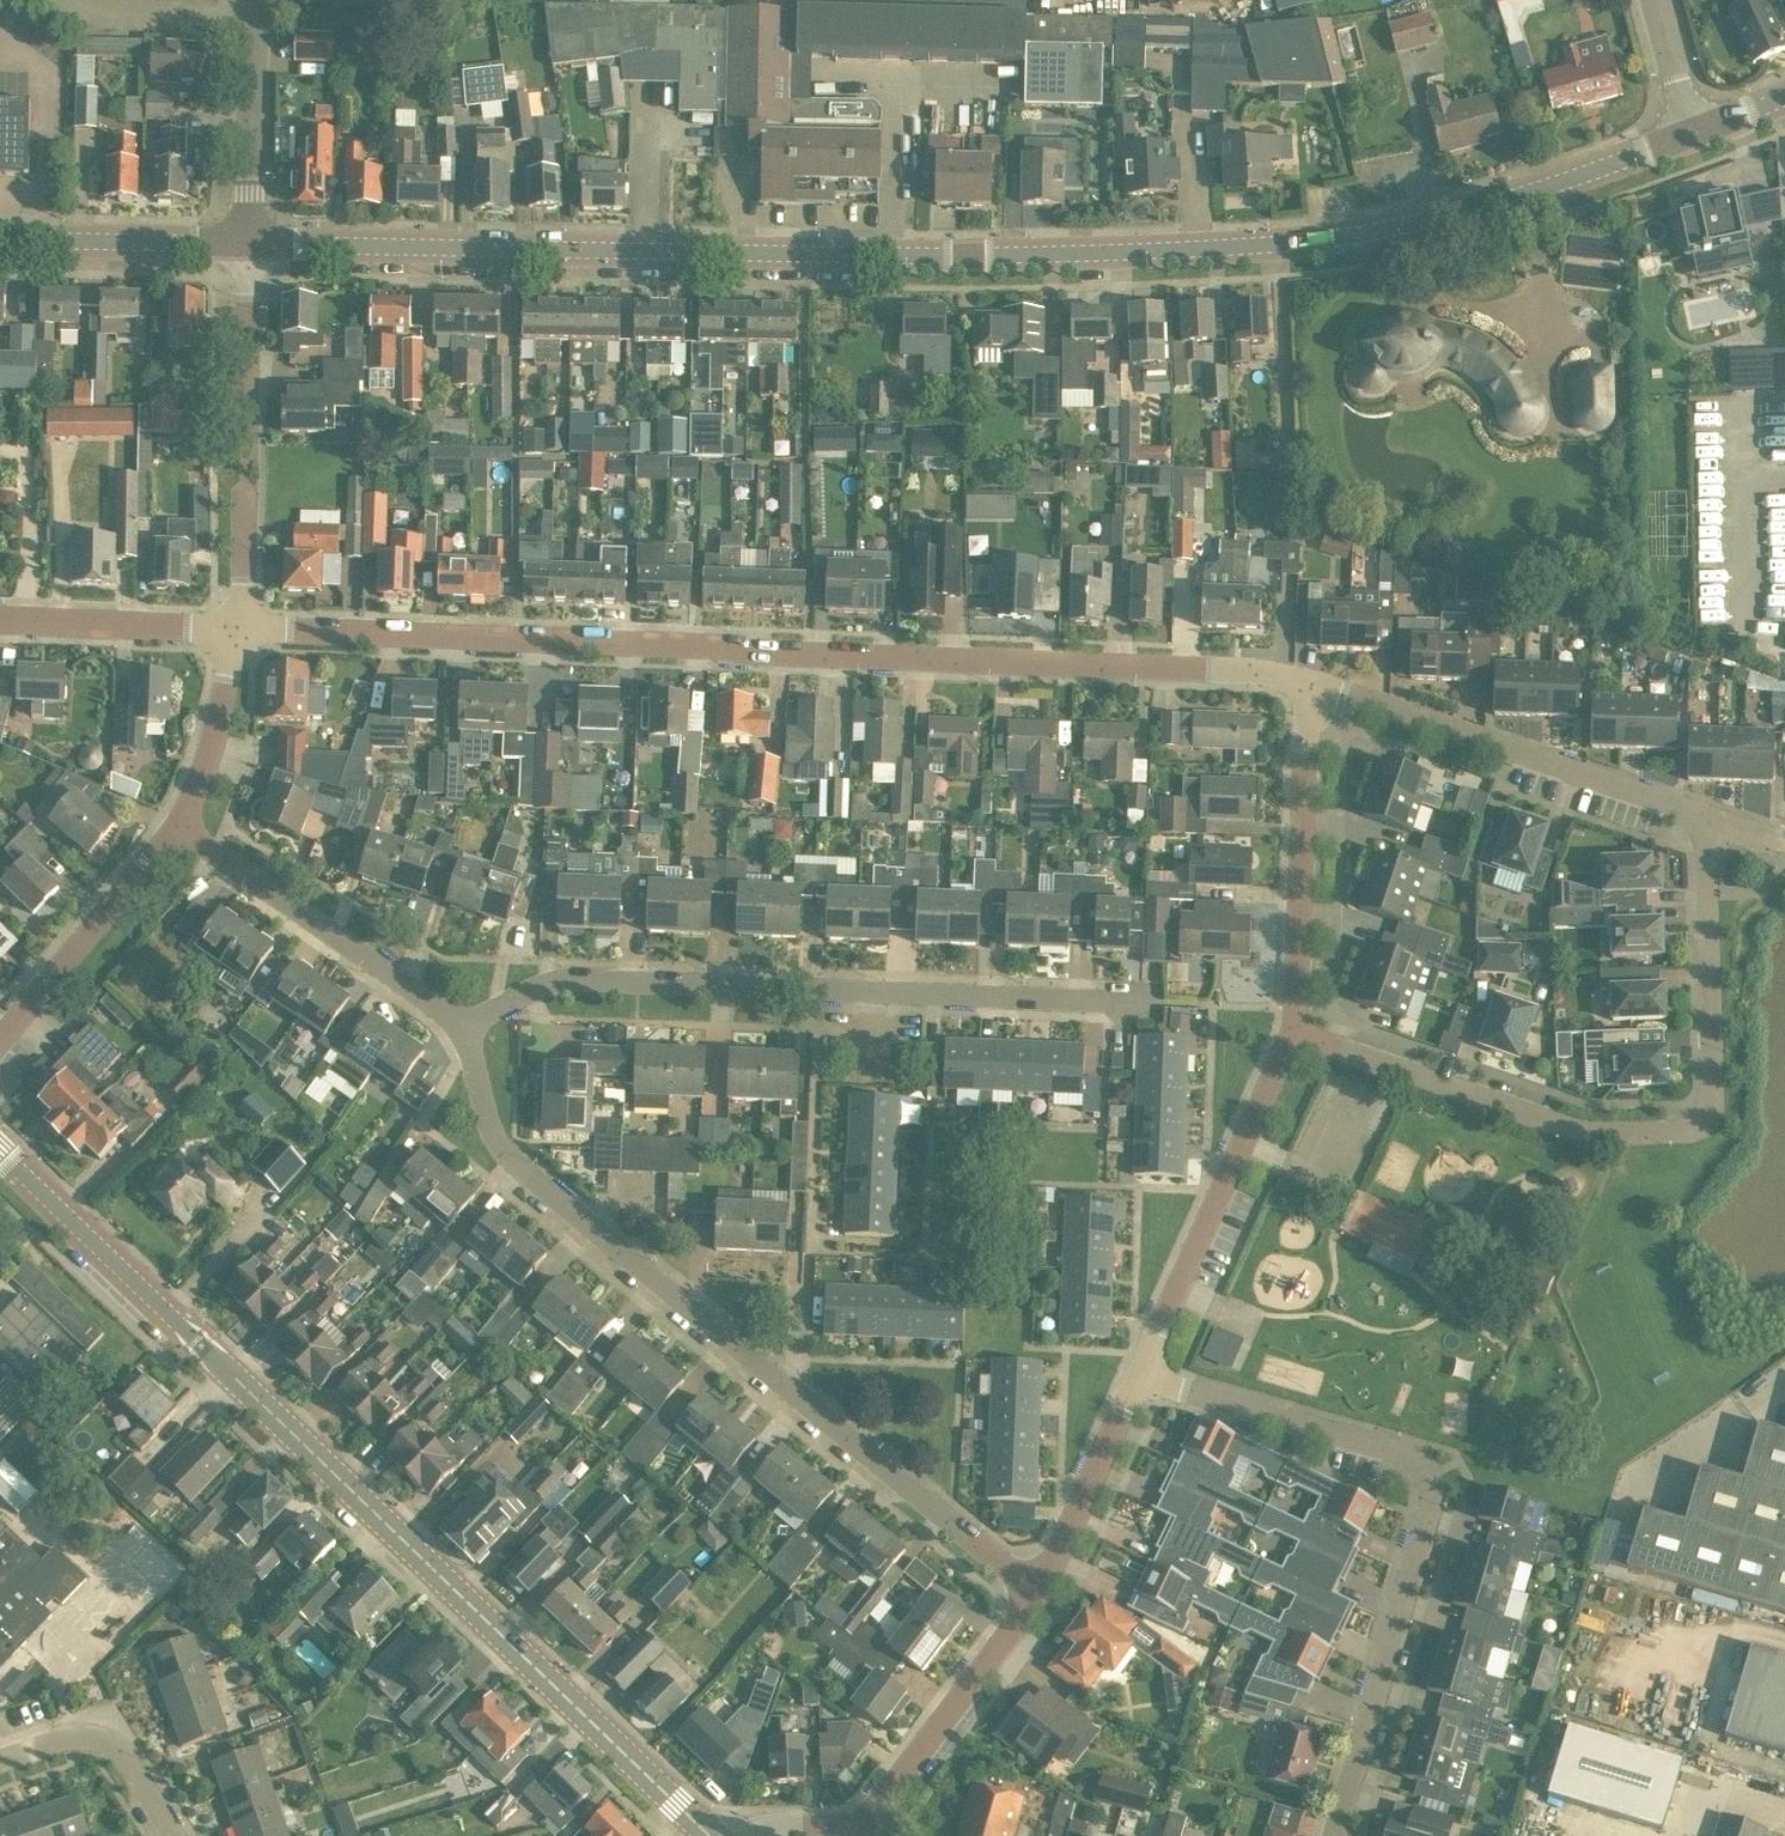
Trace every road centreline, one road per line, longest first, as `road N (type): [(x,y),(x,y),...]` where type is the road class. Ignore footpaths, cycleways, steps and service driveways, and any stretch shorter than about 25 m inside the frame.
road 1 (tertiary): [(247,244),(943,256),(1281,243),(1442,216),(1695,134)]
road 2 (residential): [(1315,683),(1231,672),(240,628)]
road 3 (secondary): [(710,1835),(0,1152)]
road 4 (residential): [(1035,1590),(513,1160),(483,1101),(468,1028)]
road 5 (residential): [(1705,819),(1719,1110),(1699,1134),(1576,1132),(1295,1032)]
road 6 (residential): [(1159,1002),(577,981),(511,1000),(468,1028)]
road 7 (residential): [(1333,1835),(1425,1514),(1423,1469),(1402,1452),(1137,1369)]
road 8 (residential): [(1705,819),(1315,683)]
road 9 (residential): [(1137,1369),(1295,1032)]
road 10 (residential): [(468,1028),(182,825)]
road 11 (residential): [(1295,1032),(1315,683)]
road 12 (residential): [(867,1825),(1035,1590)]
road 13 (residential): [(0,1039),(182,825)]
road 14 (tertiary): [(0,240),(247,244)]
road 15 (unclassified): [(247,244),(255,0)]
road 16 (residential): [(1035,1590),(1137,1369)]
road 17 (residential): [(240,628),(0,618)]
road 18 (residential): [(175,1835),(117,1748),(56,1739),(0,1759)]
road 19 (residential): [(244,462),(247,244)]
road 20 (residential): [(182,825),(222,721),(240,628)]
road 21 (residential): [(240,628),(244,484)]
road 22 (unclassified): [(1695,134),(1655,0)]

